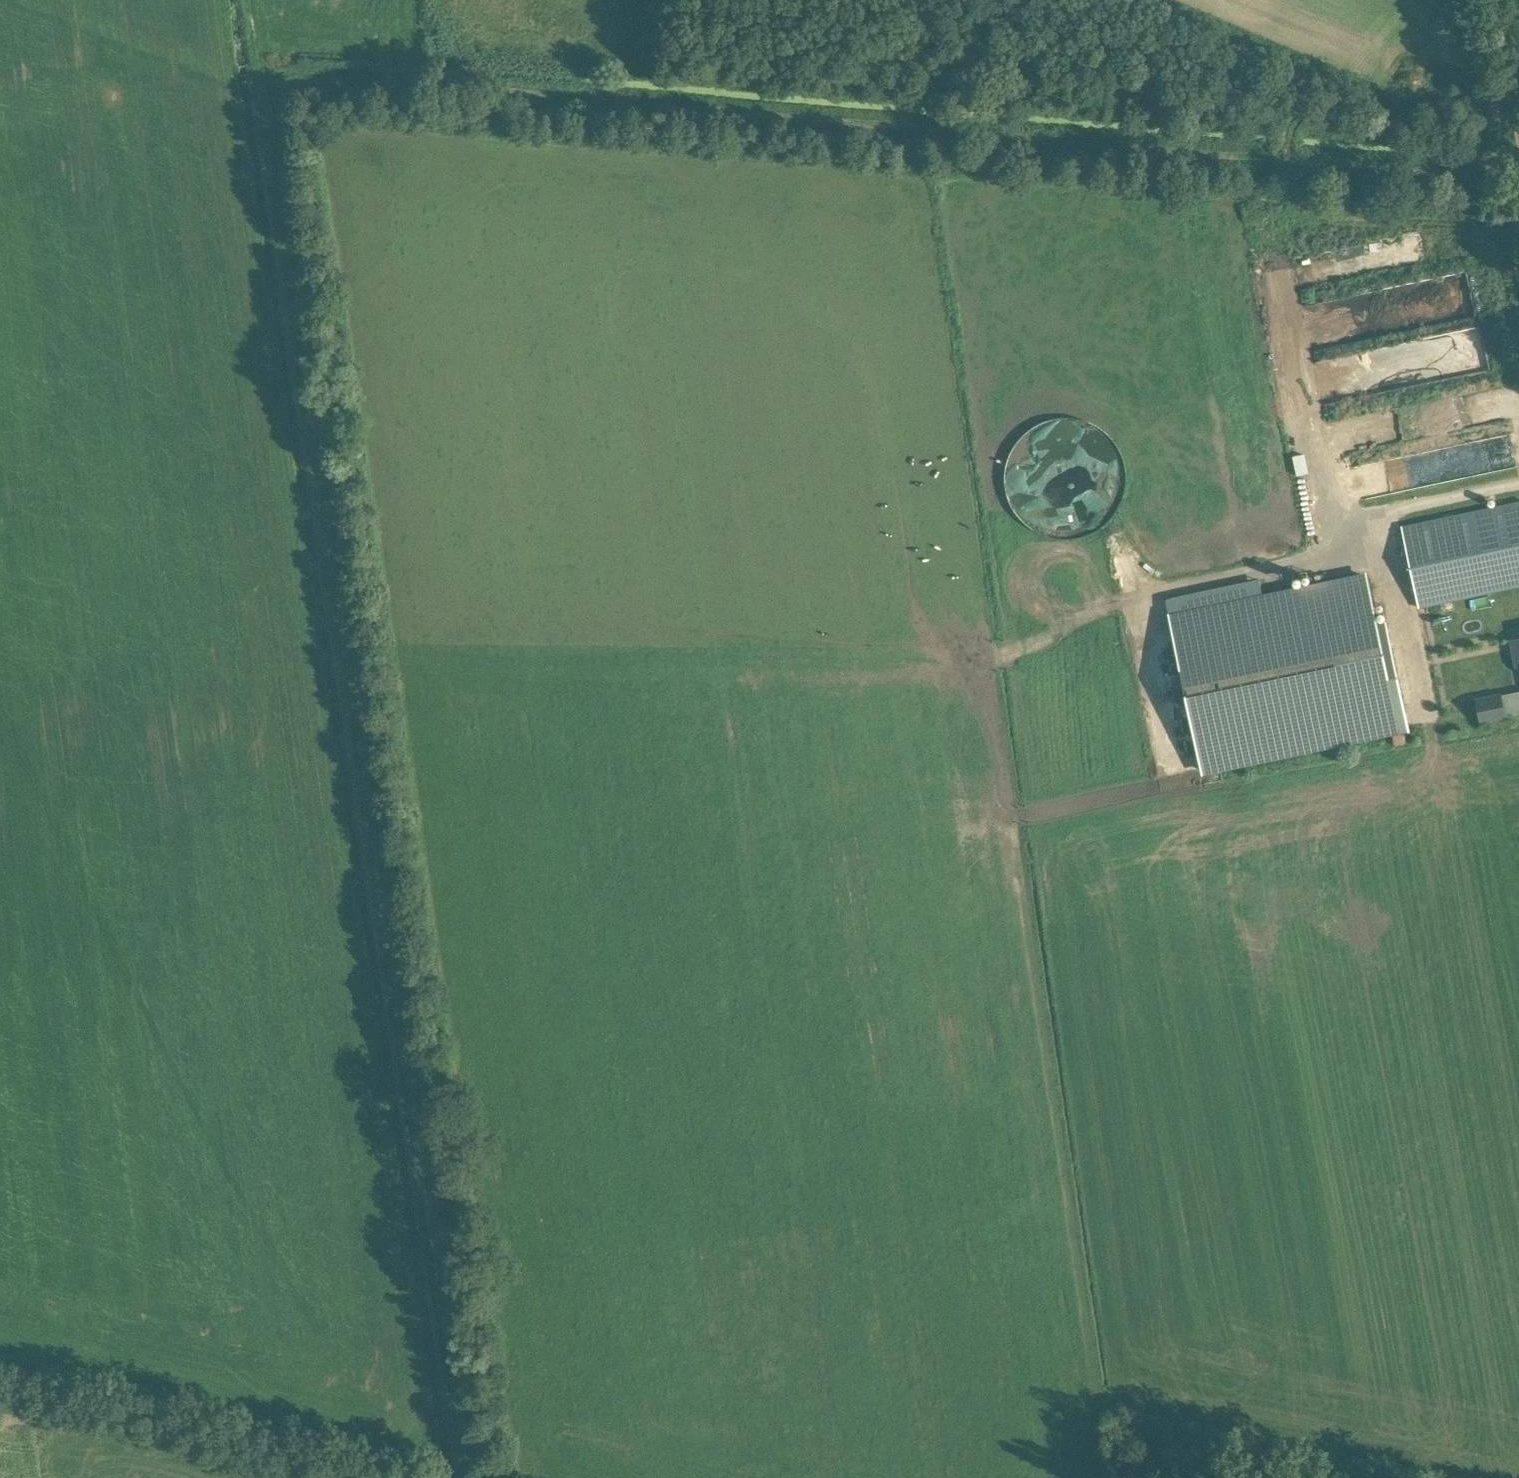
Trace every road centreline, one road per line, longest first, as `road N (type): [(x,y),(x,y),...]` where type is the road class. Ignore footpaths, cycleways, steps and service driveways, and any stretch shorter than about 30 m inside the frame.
road 1 (track): [(469,1477),(250,0)]
road 2 (track): [(261,77),(1433,178),(1518,178)]

